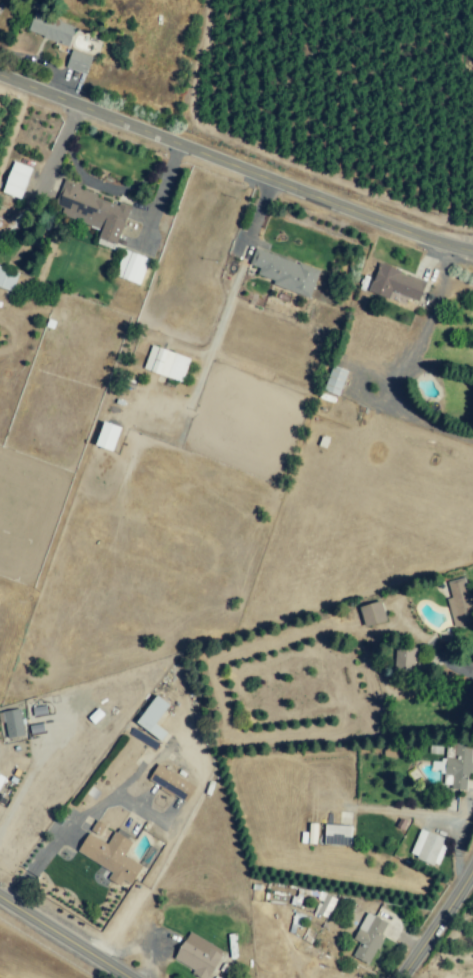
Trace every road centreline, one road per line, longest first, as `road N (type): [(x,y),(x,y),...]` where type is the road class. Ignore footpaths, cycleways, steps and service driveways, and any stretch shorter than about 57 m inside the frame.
road 1 (residential): [(0,75),(472,253)]
road 2 (residential): [(0,895),(138,977)]
road 3 (residential): [(399,977),(472,861)]

